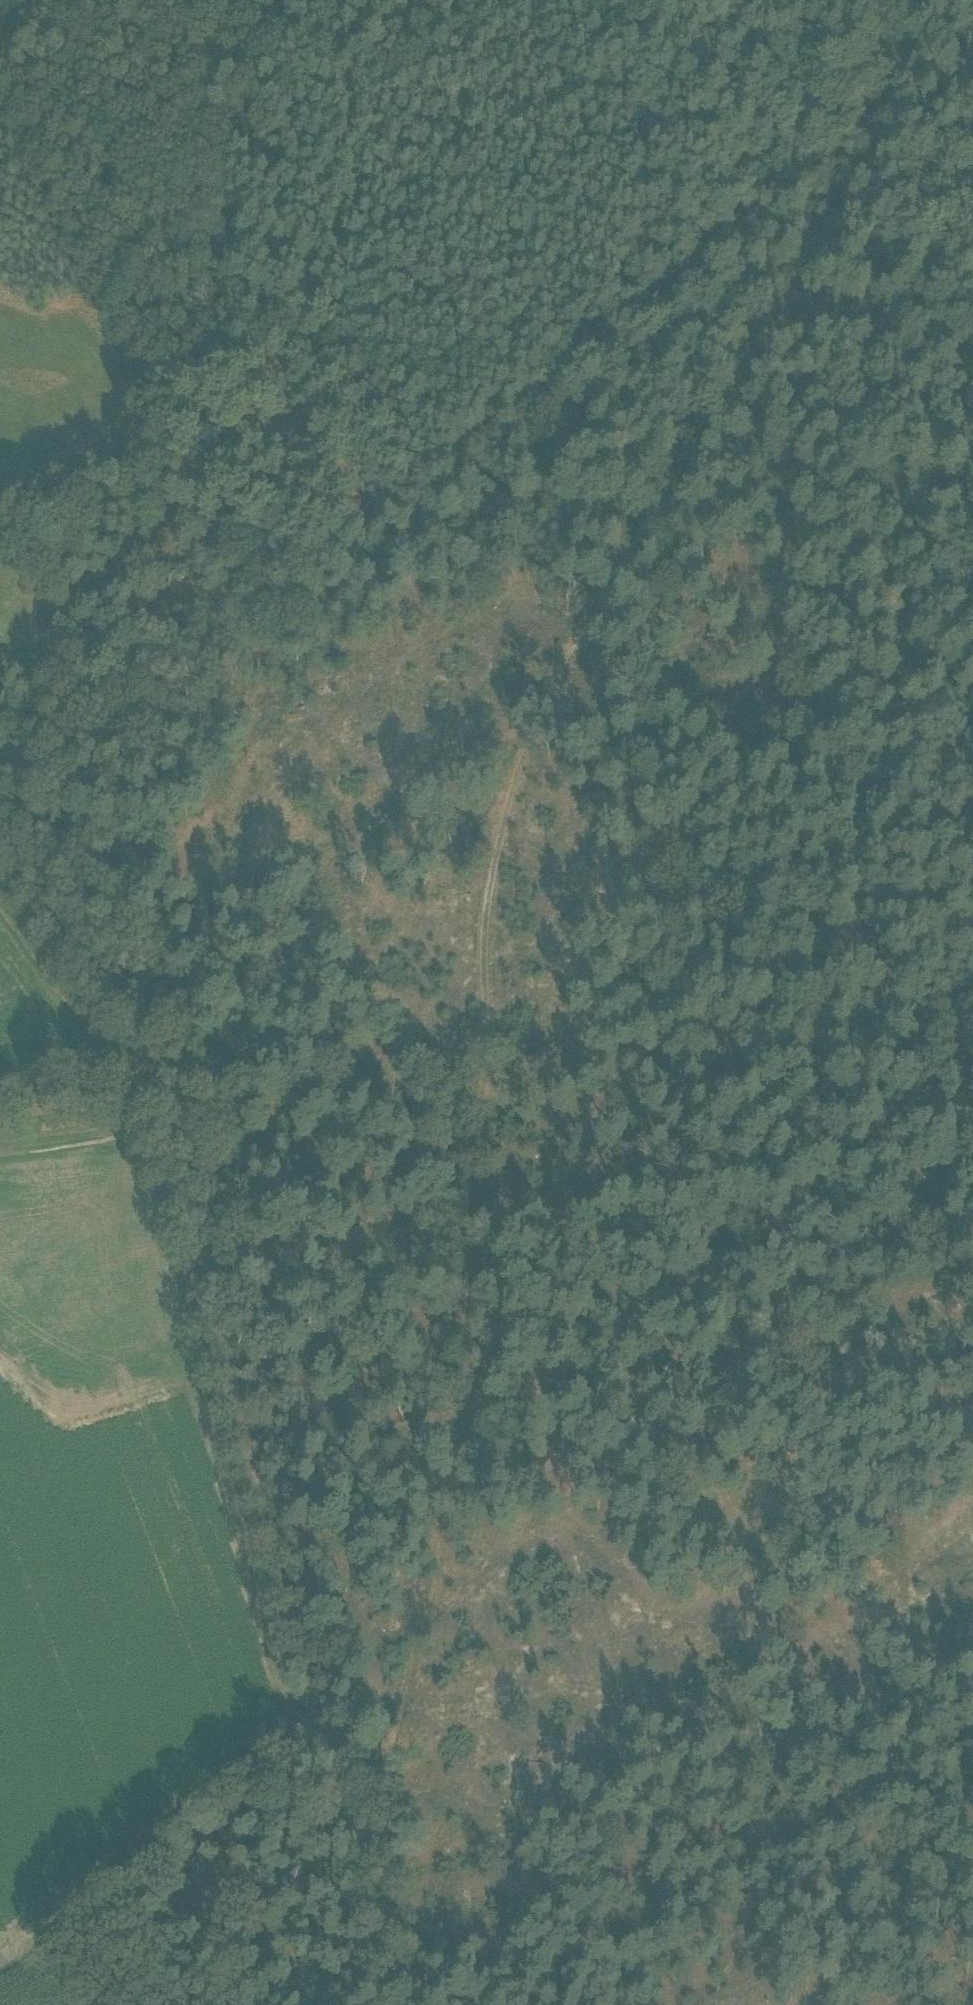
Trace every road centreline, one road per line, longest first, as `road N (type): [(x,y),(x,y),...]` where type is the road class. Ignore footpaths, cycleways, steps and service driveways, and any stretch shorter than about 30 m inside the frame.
road 1 (track): [(480,1096),(494,850),(531,727),(863,144)]
road 2 (track): [(393,2004),(159,1111)]
road 3 (track): [(972,1404),(612,1464),(578,1461),(538,1405),(522,1397),(468,1392),(480,1096)]
road 4 (track): [(468,1392),(467,1432),(412,1688),(379,1952)]
road 5 (track): [(480,1096),(646,1080),(889,1028),(972,1000)]
road 6 (track): [(159,1111),(480,1096)]
road 7 (track): [(0,1116),(80,1107),(159,1111)]
road 8 (track): [(926,0),(863,144)]

